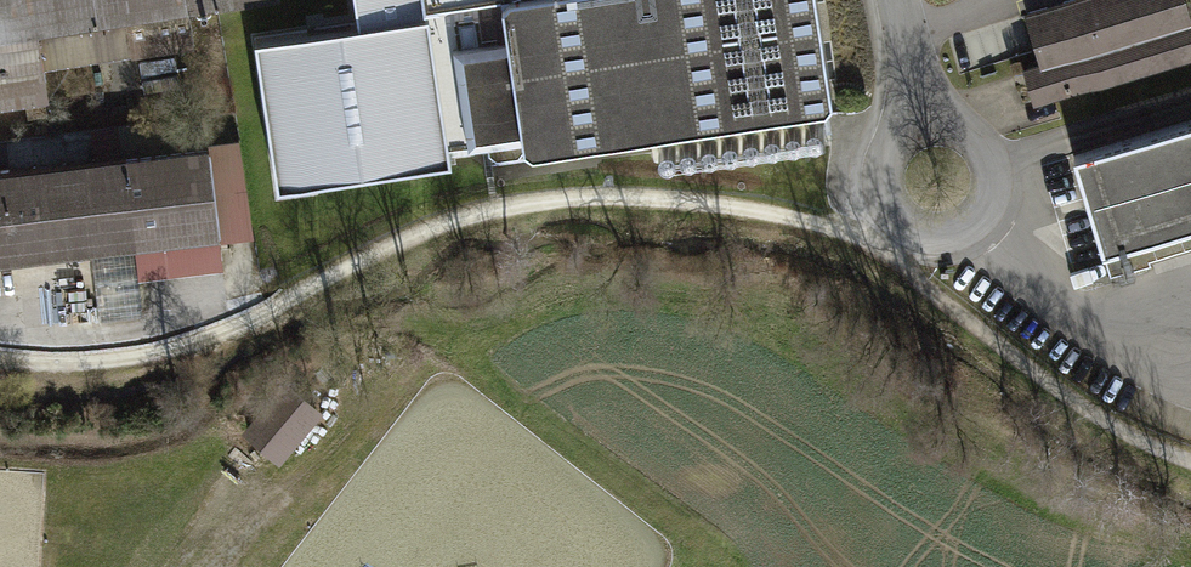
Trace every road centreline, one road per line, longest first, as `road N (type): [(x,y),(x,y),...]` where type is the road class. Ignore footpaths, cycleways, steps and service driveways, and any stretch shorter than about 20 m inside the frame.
road 1 (track): [(877,257),(773,210),(605,198),(524,203),(451,218),(316,286),(143,354),(82,360),(0,354)]
road 2 (track): [(898,226),(877,257),(1074,398),(1190,459)]
road 3 (unclassified): [(911,86),(880,190),(898,226),(932,237),(972,231),(990,207),(992,173),(971,134),(935,110)]

